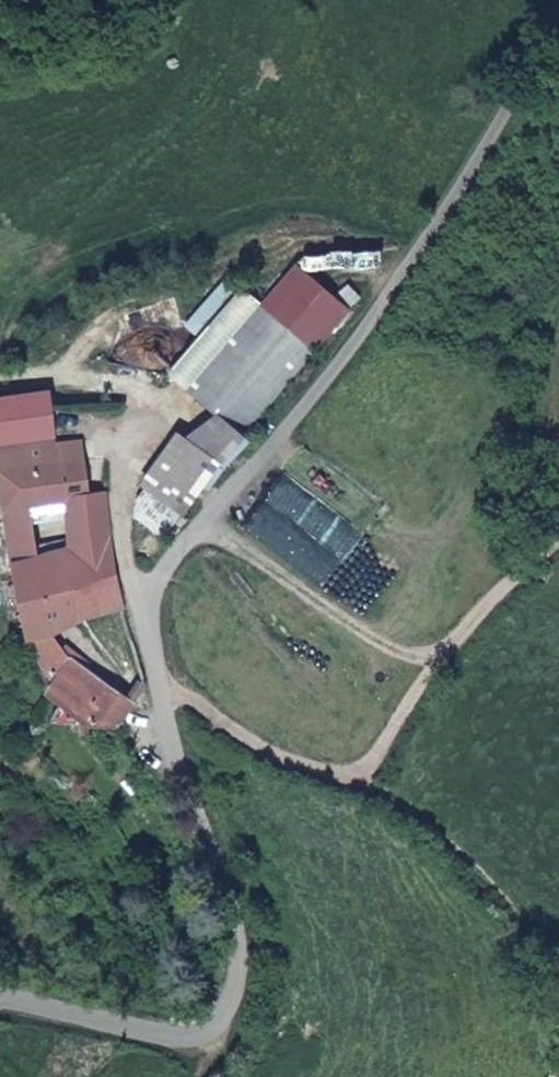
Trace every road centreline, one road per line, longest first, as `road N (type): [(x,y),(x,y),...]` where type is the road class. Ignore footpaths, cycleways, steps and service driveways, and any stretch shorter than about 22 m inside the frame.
road 1 (unclassified): [(558,42),(477,185),(328,388),(143,601),(165,697),(245,942),(218,1038),(192,1042),(0,999)]
road 2 (track): [(200,527),(386,649),(433,667),(366,776),(165,697)]
road 3 (track): [(433,667),(558,551)]

